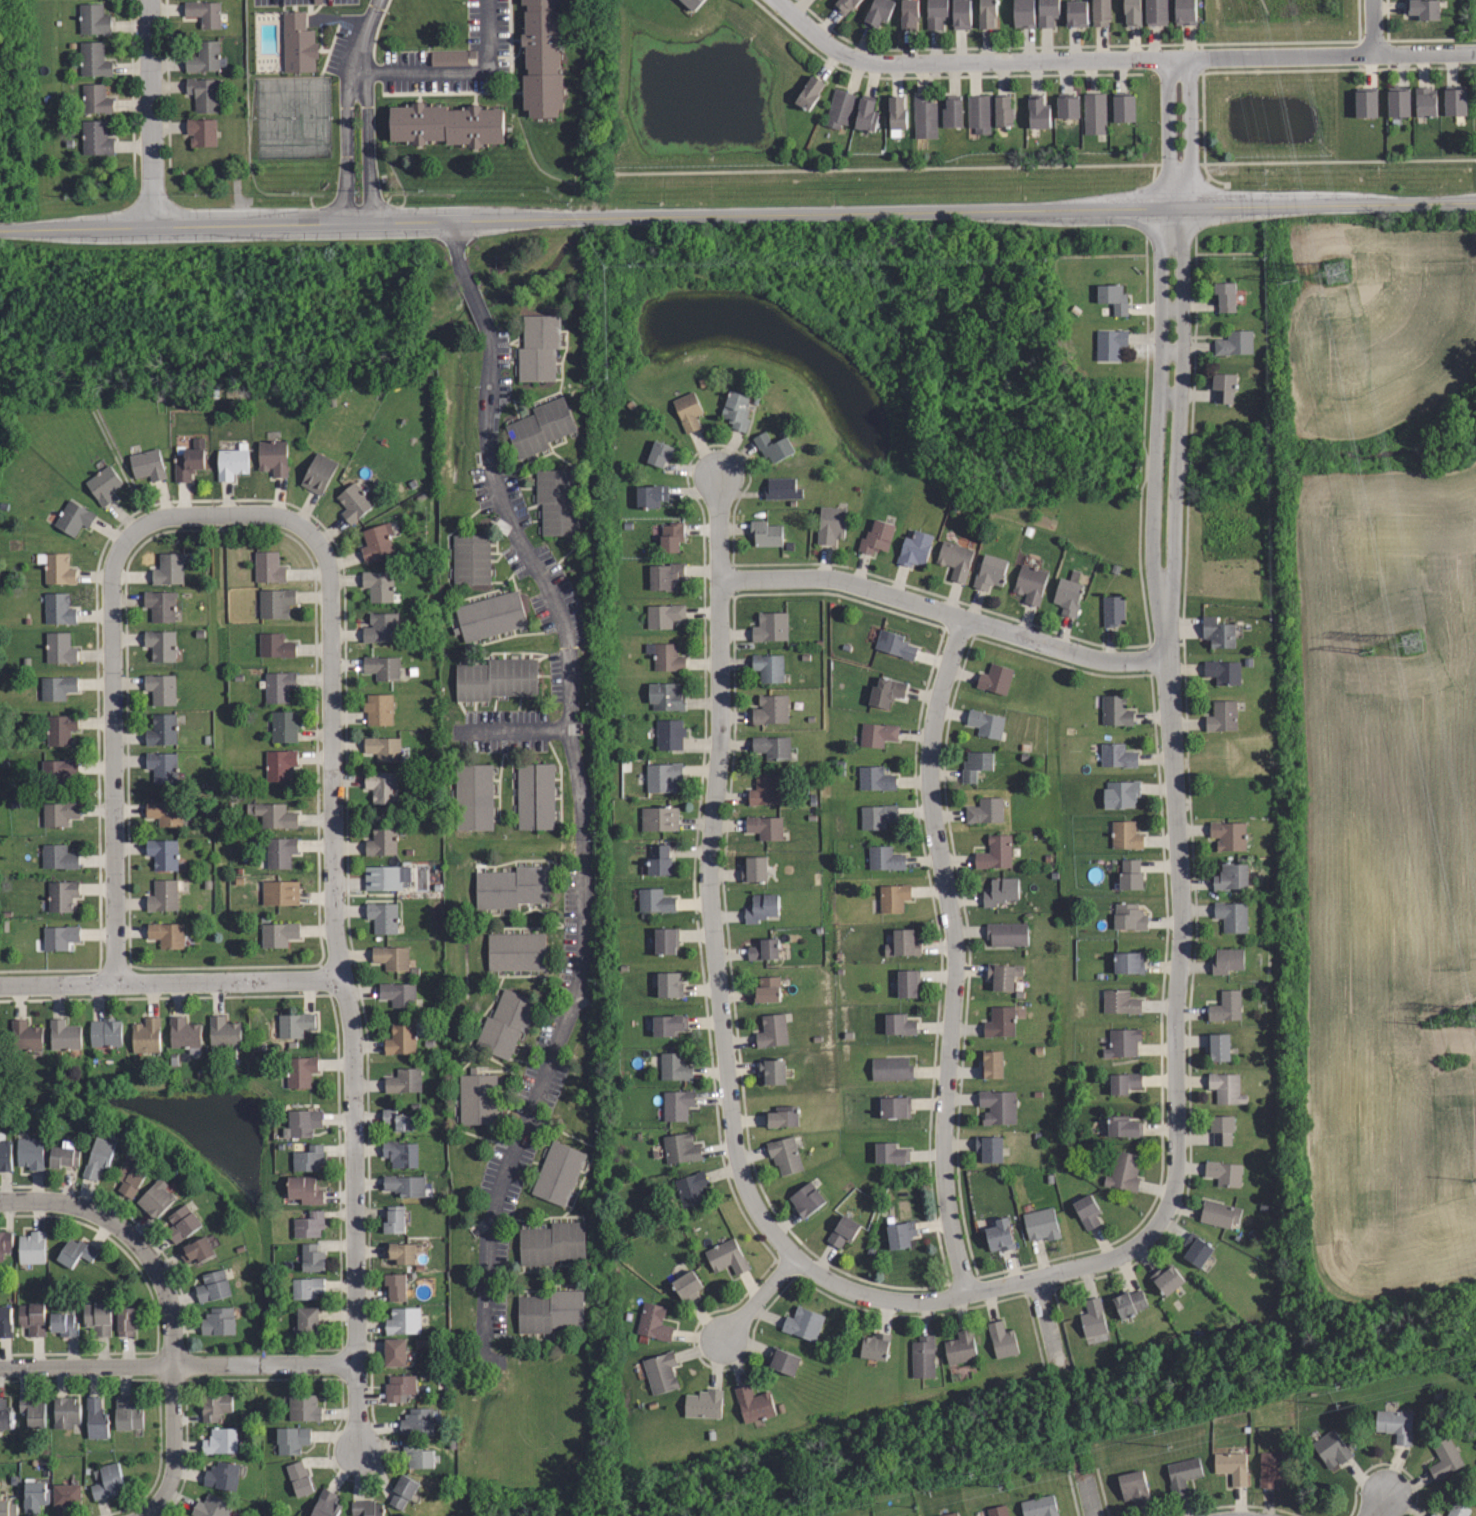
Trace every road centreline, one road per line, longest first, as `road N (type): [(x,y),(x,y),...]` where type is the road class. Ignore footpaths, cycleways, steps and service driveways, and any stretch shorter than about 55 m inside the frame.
road 1 (tertiary): [(0,229),(1475,203)]
road 2 (residential): [(1139,1244),(1165,1213),(1176,1172),(1182,910),(1163,568),(1171,227),(1180,195),(1178,58)]
road 3 (residential): [(454,220),(457,254),(491,338),(488,447),(497,495),(552,596),(570,661),(585,950),(577,994),(495,1208),(482,1372)]
road 4 (residential): [(356,1362),(353,1040),(334,918),(328,565),(312,535),(289,518),(221,514)]
road 5 (residential): [(714,941),(738,1164),(767,1226),(809,1268),(862,1293),(927,1301),(1104,1262),(1139,1244)]
road 6 (residential): [(963,618),(939,695),(930,791),(955,948),(941,1164),(965,1295)]
road 7 (residential): [(1475,52),(872,62),(820,38)]
road 8 (residential): [(221,514),(143,524),(112,569),(116,983)]
road 9 (residential): [(714,941),(718,475)]
road 10 (residential): [(719,579),(849,581),(1090,657),(1168,657)]
road 11 (residential): [(356,1362),(0,1368)]
road 12 (residential): [(0,985),(343,979)]
road 13 (residential): [(0,1201),(72,1203),(135,1239),(168,1297),(173,1365)]
road 14 (residential): [(153,227),(148,0)]
road 15 (residential): [(379,0),(357,72),(359,222)]
road 16 (residential): [(357,72),(482,68),(482,0)]
road 17 (residential): [(173,1365),(171,1479),(142,1515)]

